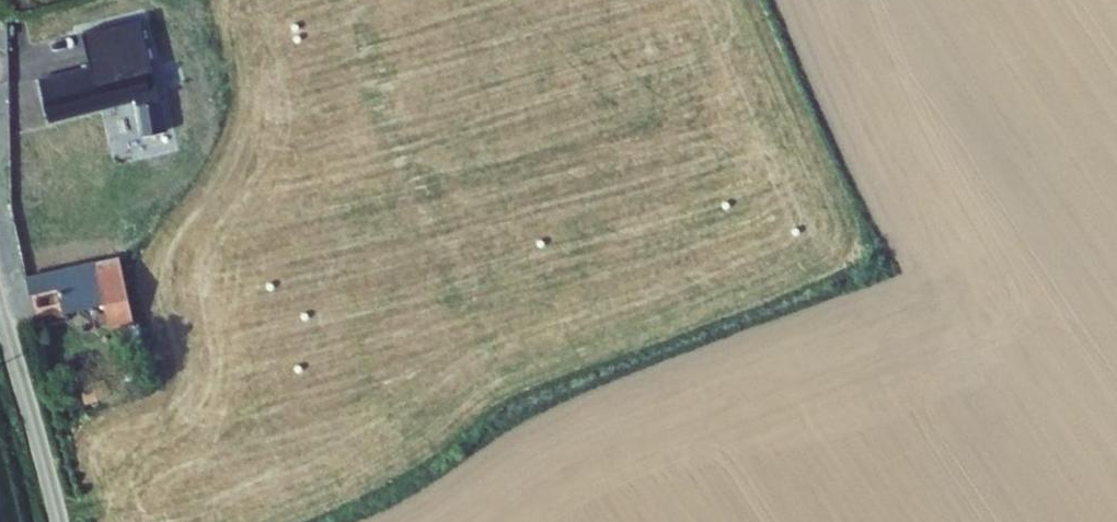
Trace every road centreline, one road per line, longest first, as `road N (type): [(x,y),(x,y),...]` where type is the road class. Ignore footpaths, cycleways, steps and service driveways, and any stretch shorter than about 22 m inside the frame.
road 1 (unclassified): [(60,521),(0,310)]

